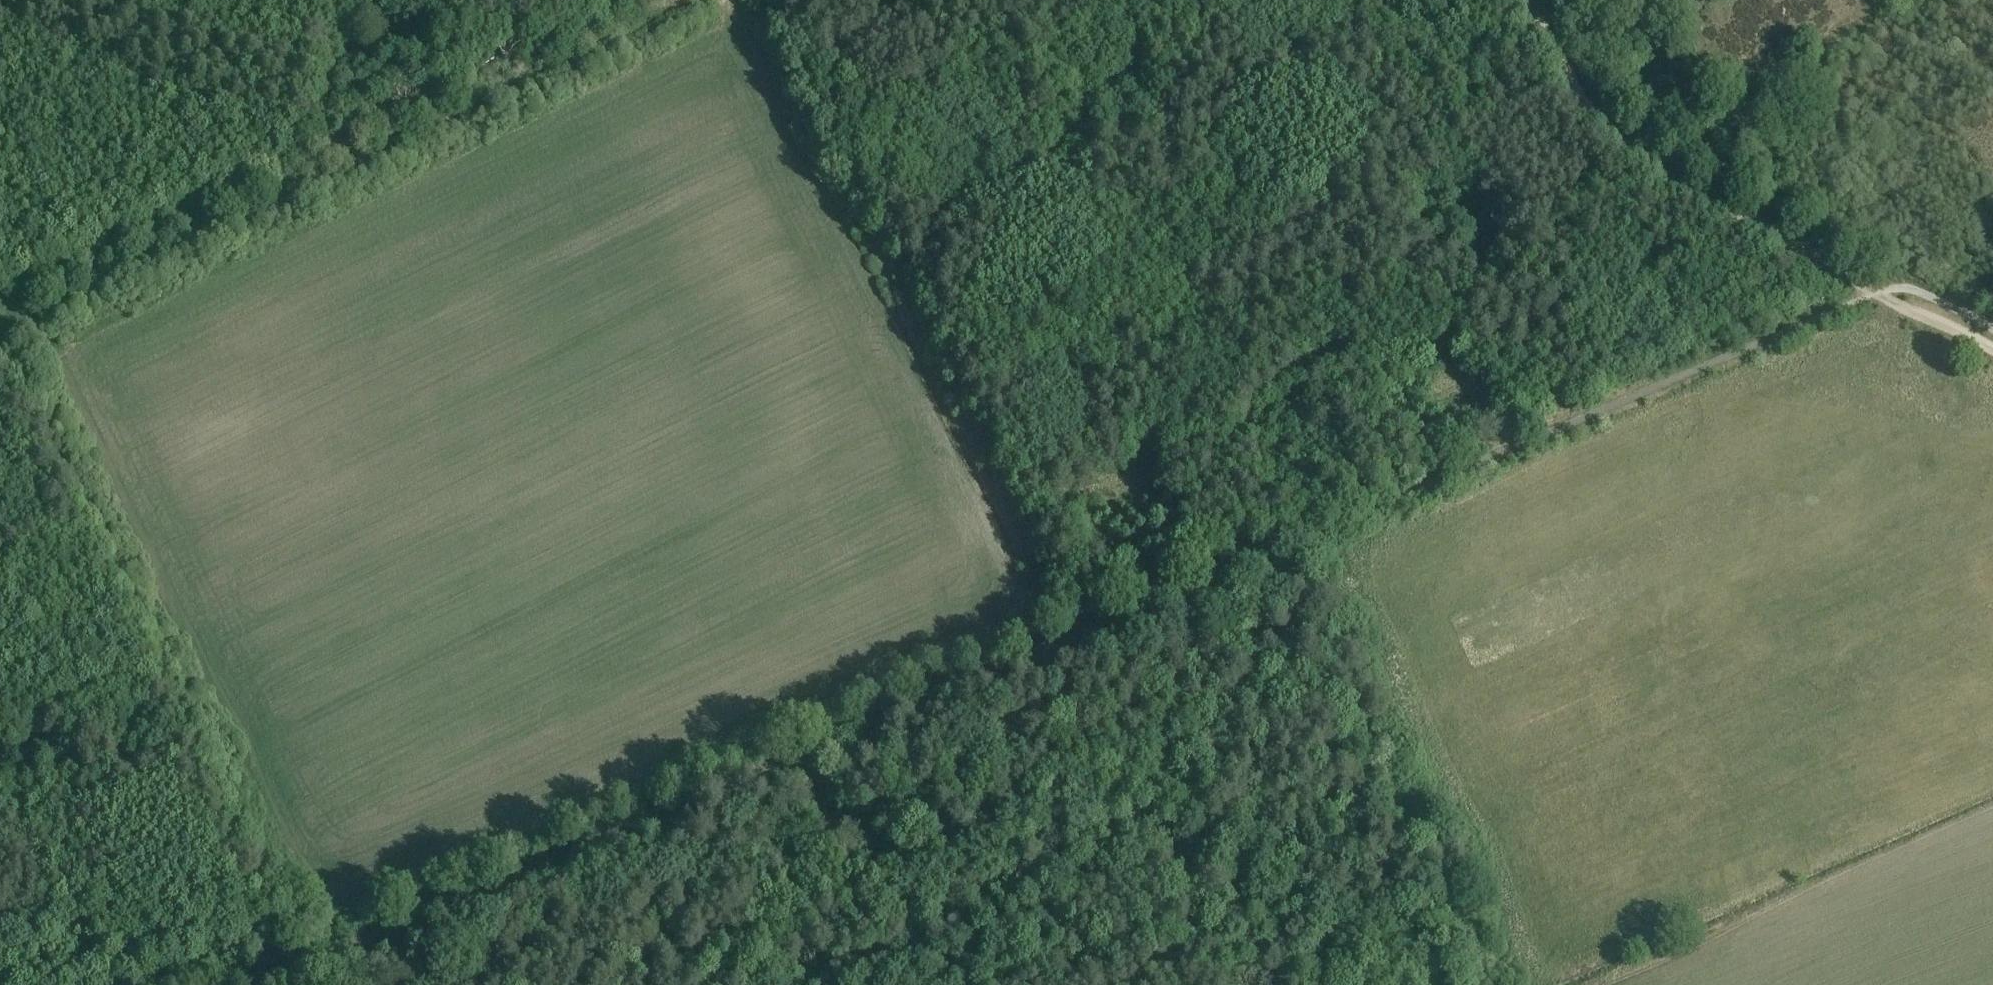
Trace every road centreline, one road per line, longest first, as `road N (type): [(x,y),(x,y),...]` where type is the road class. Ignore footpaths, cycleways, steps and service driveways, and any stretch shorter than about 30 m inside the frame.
road 1 (track): [(1878,294),(1650,164),(1597,119),(1525,0)]
road 2 (track): [(1992,354),(1878,294)]

